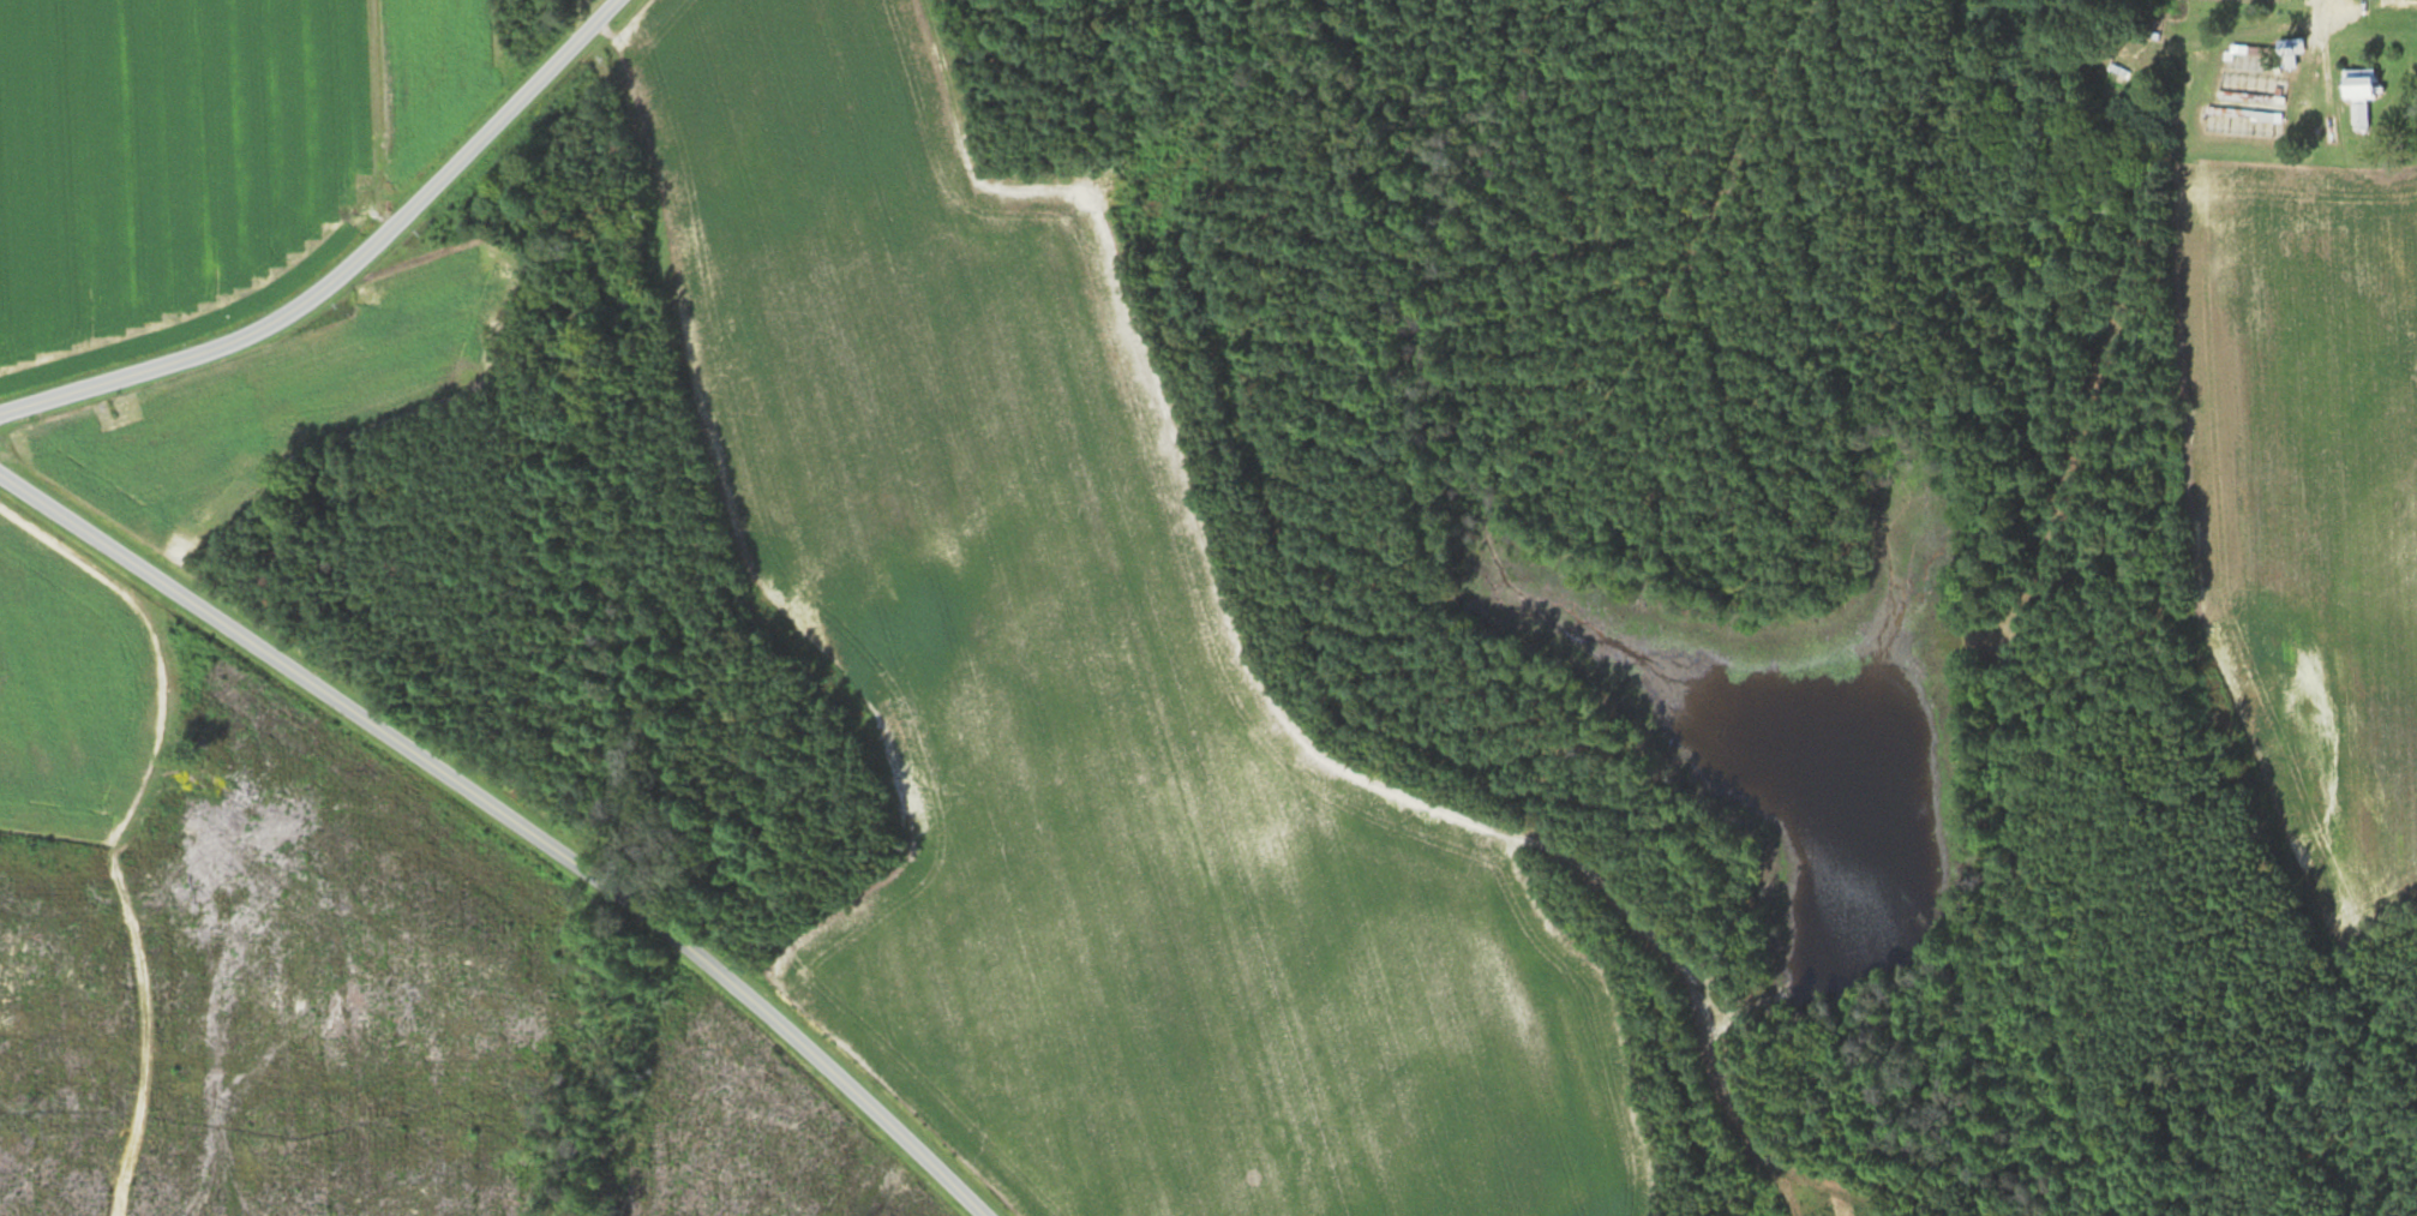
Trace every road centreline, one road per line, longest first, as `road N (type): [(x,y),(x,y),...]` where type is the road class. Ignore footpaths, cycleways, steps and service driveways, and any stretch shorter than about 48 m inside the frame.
road 1 (residential): [(989,1215),(677,933),(0,472)]
road 2 (tertiary): [(618,0),(450,170),(281,321),(200,354),(0,414)]

